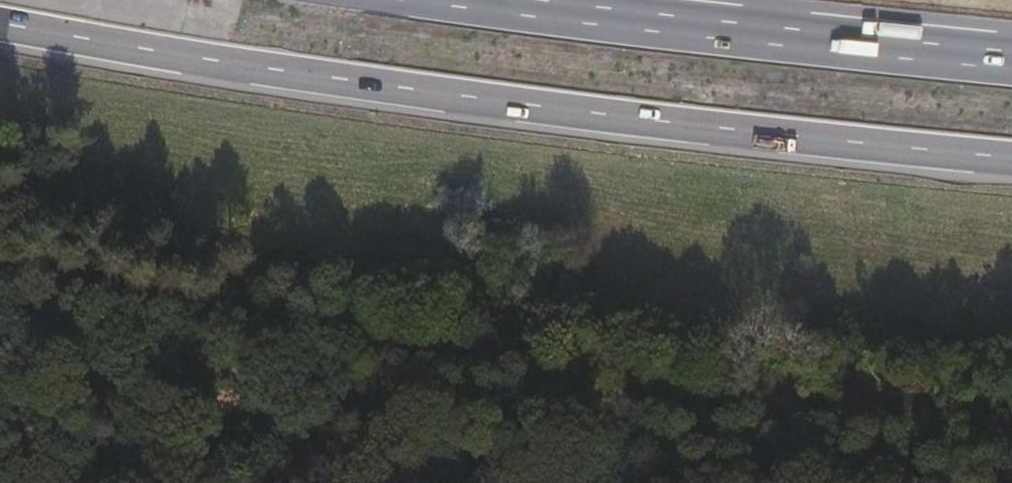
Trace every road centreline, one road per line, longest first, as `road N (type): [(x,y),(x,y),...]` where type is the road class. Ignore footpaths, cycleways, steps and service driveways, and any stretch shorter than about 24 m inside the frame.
road 1 (trunk): [(0,26),(372,87),(1011,162)]
road 2 (trunk): [(1011,55),(486,0)]

